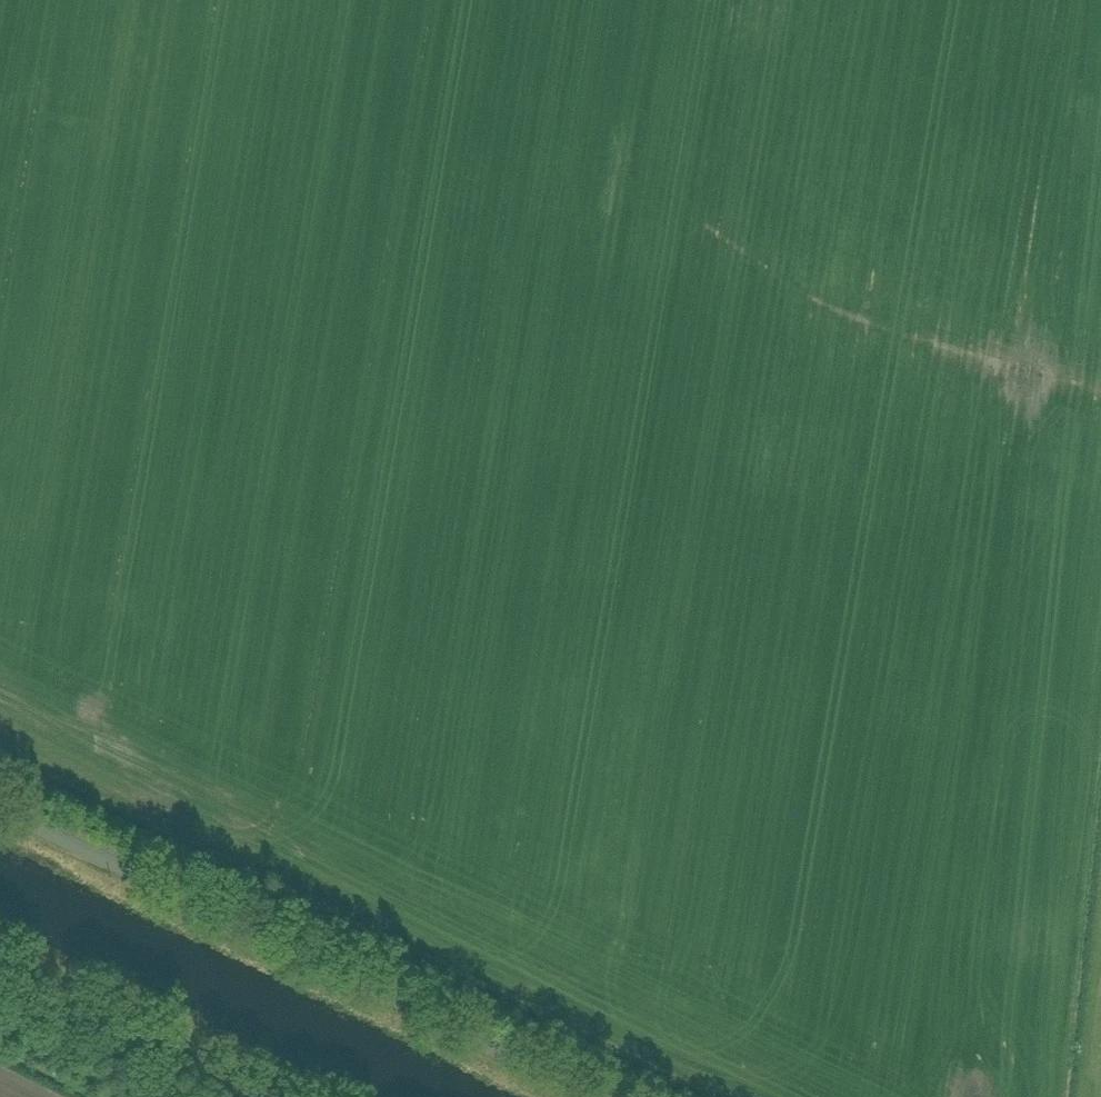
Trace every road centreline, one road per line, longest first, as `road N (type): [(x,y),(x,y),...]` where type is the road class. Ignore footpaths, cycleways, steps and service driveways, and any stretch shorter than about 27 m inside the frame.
road 1 (unclassified): [(0,809),(601,1096)]
road 2 (track): [(270,1096),(0,961)]

